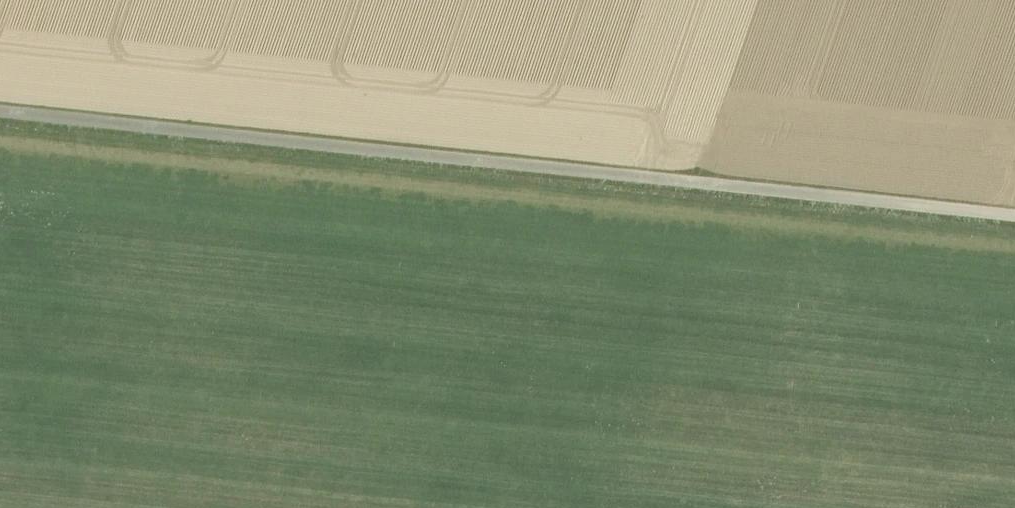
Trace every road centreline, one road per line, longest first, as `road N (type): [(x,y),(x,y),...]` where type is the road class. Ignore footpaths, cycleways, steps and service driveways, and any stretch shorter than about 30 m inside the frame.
road 1 (track): [(1014,215),(0,111)]

